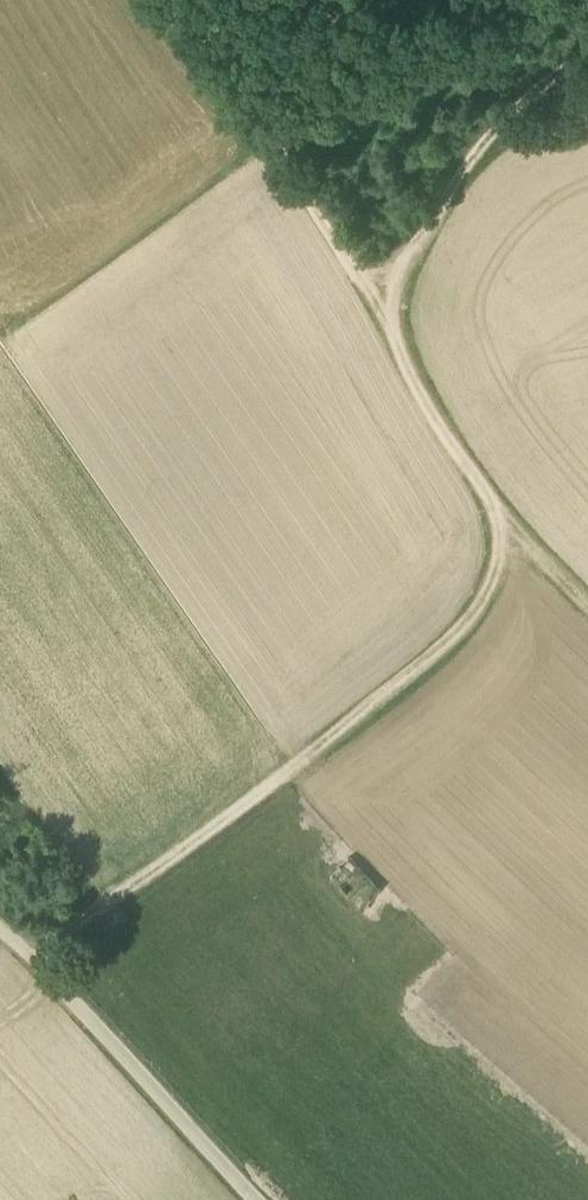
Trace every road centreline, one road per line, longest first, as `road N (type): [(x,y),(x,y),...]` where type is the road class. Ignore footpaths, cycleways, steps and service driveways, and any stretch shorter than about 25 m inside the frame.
road 1 (track): [(39,955),(468,630),(486,608),(500,571),(496,513),(405,357),(393,320)]
road 2 (track): [(187,0),(356,274),(393,320)]
road 3 (unclassified): [(256,1199),(39,955),(0,924)]
road 4 (track): [(393,320),(406,248),(433,202),(504,114),(587,55)]

